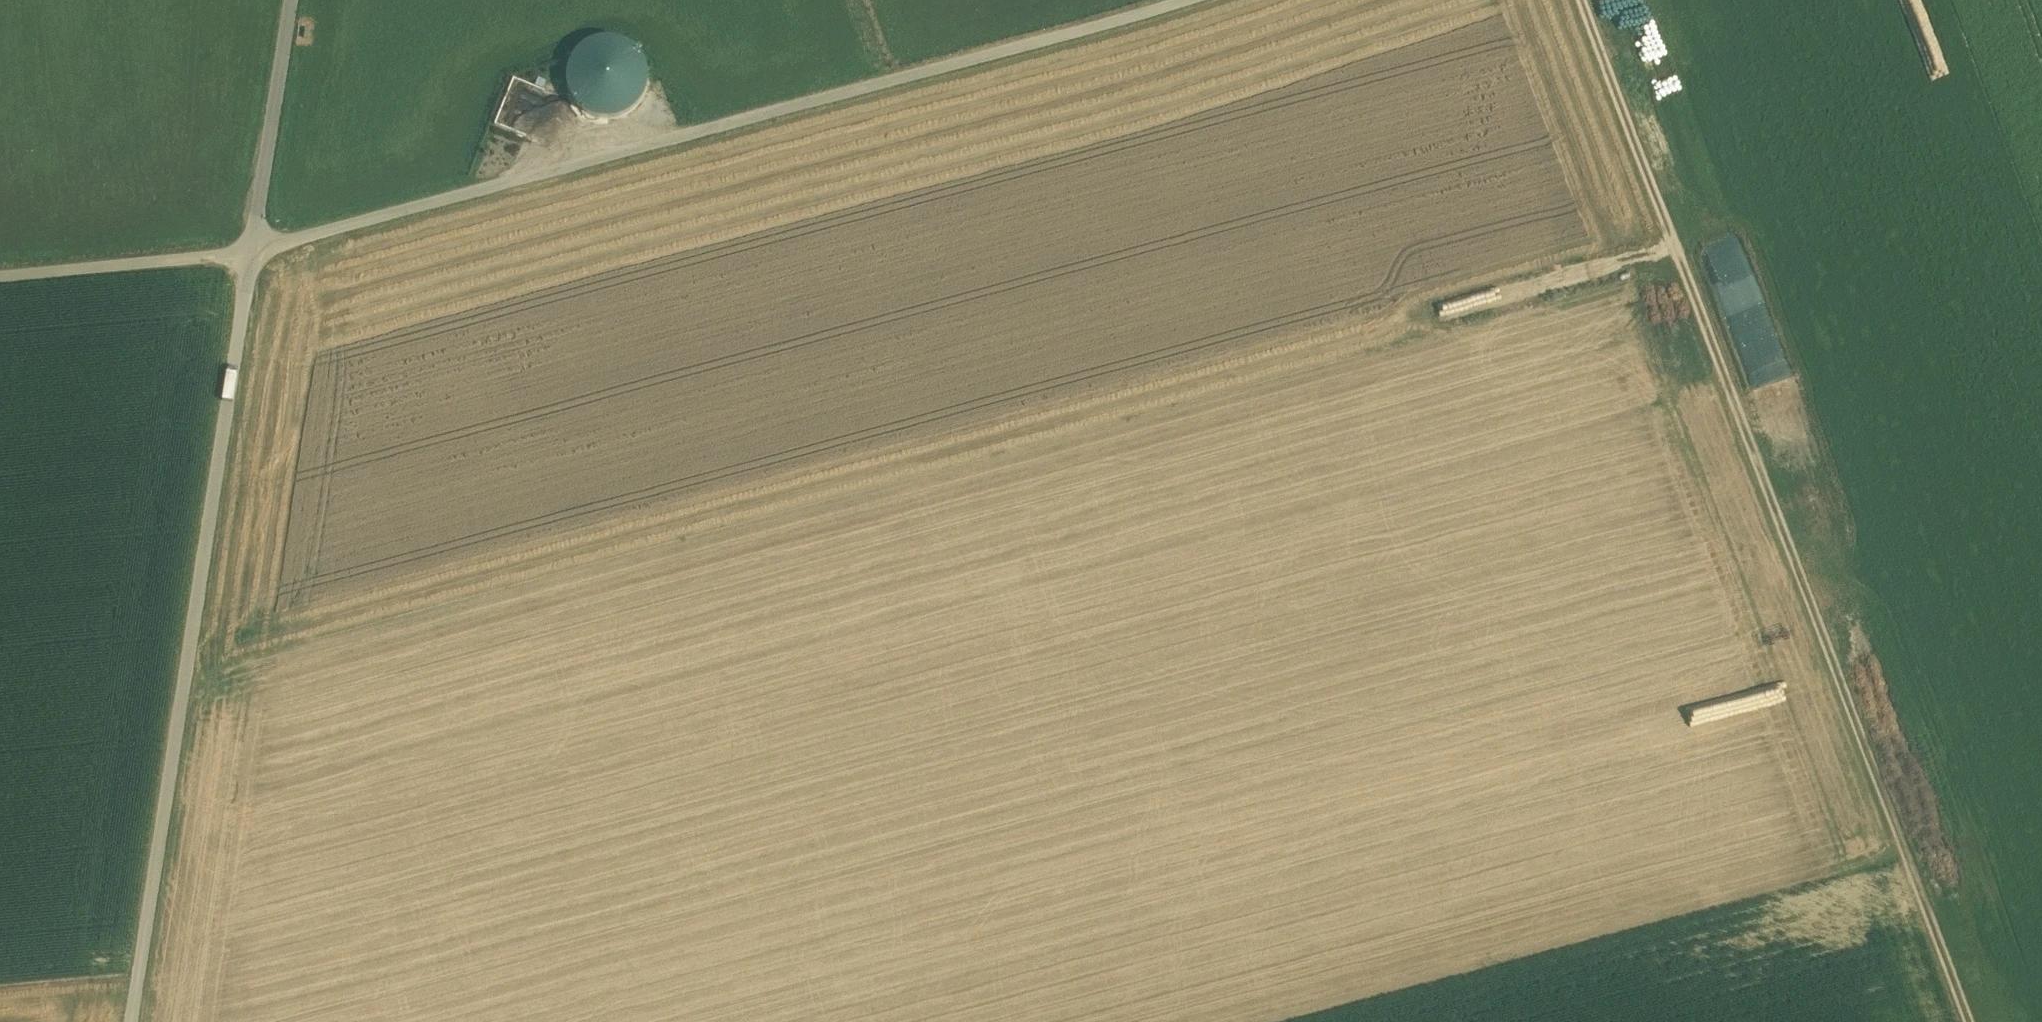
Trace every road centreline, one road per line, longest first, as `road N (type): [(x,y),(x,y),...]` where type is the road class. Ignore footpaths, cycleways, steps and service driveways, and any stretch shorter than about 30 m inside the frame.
road 1 (track): [(0,277),(249,252),(1179,0)]
road 2 (track): [(1966,1021),(1577,0)]
road 3 (track): [(291,0),(130,1021)]

